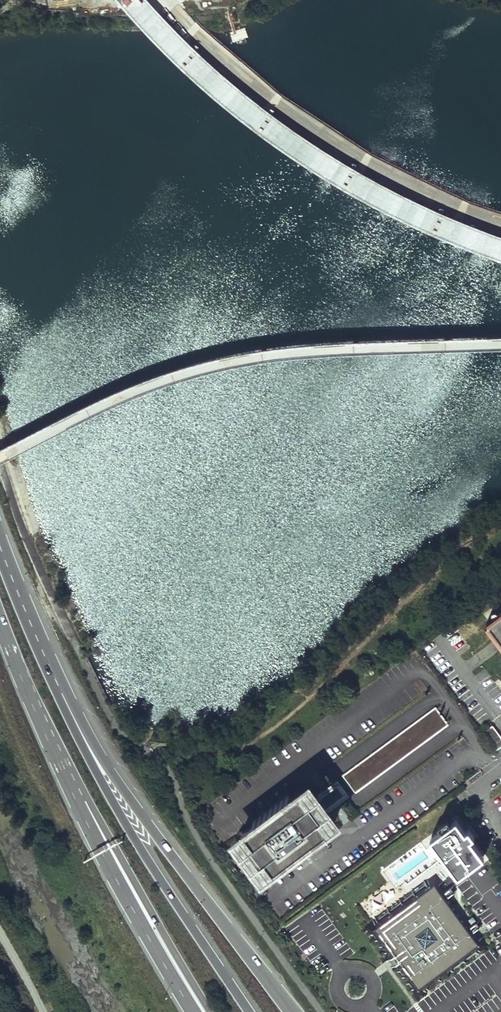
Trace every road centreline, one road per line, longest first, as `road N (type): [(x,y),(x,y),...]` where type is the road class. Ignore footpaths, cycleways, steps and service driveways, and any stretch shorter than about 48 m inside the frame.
road 1 (trunk): [(291,1011),(129,794),(51,671)]
road 2 (trunk): [(247,1011),(130,834),(51,671)]
road 3 (trunk): [(43,724),(211,1011)]
road 4 (trunk): [(43,724),(119,889),(192,1011)]
road 5 (trunk): [(51,671),(0,548)]

